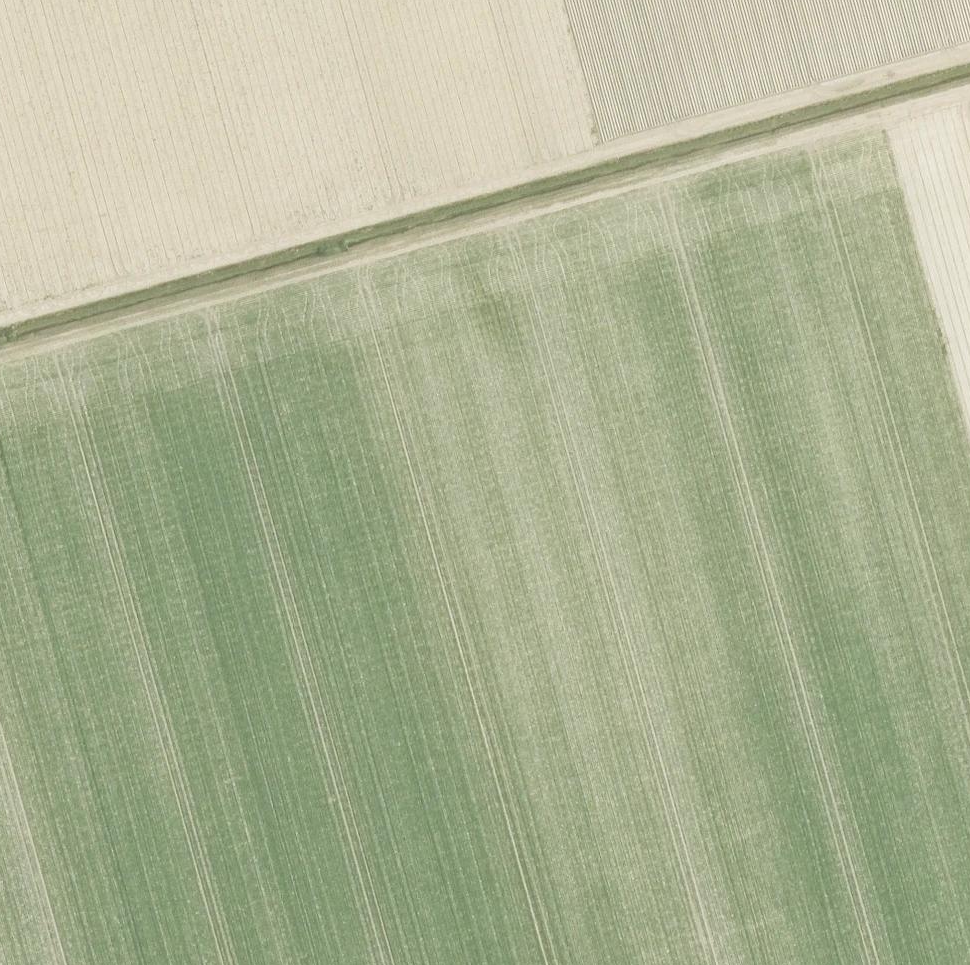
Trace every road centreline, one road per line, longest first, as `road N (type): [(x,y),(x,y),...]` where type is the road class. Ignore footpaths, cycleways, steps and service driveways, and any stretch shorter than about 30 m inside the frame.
road 1 (track): [(0,350),(969,88)]

